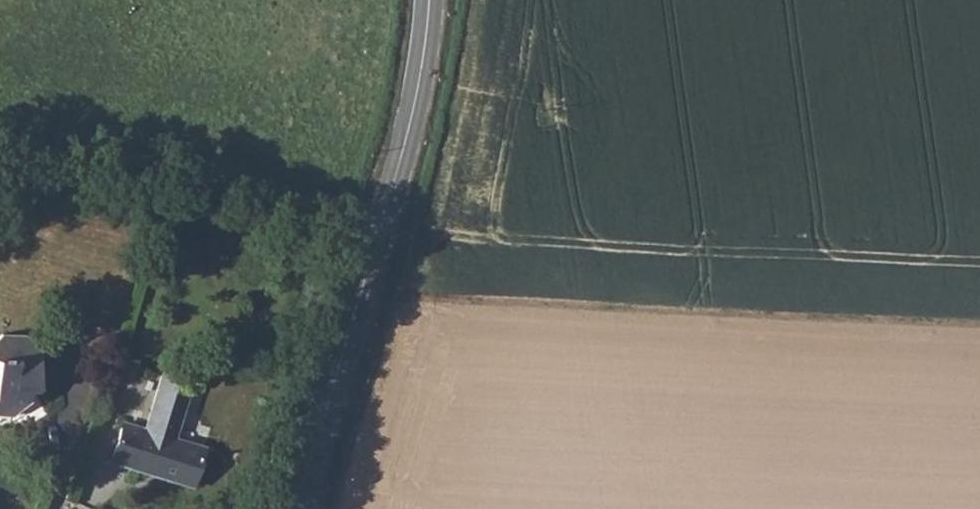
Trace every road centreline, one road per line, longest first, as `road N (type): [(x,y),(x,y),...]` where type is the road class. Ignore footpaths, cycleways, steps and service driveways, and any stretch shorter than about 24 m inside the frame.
road 1 (secondary): [(427,0),(408,128),(296,508)]

